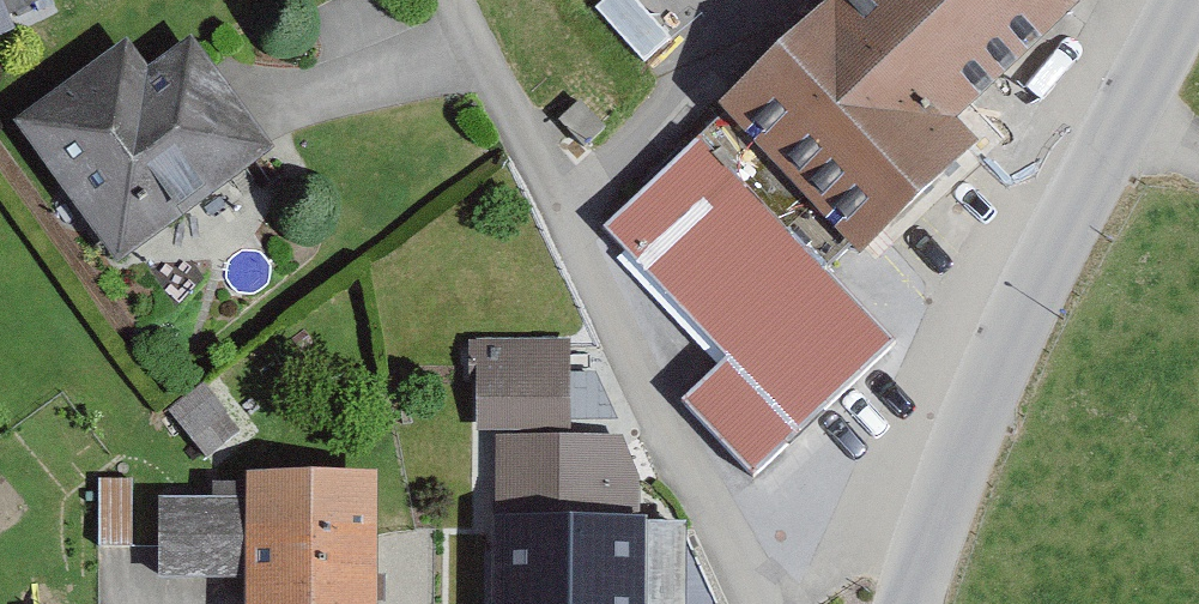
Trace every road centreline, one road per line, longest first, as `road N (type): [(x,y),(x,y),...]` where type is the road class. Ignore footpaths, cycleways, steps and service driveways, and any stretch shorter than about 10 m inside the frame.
road 1 (residential): [(761,603),(461,0)]
road 2 (tertiary): [(1191,0),(1028,308),(906,603)]

